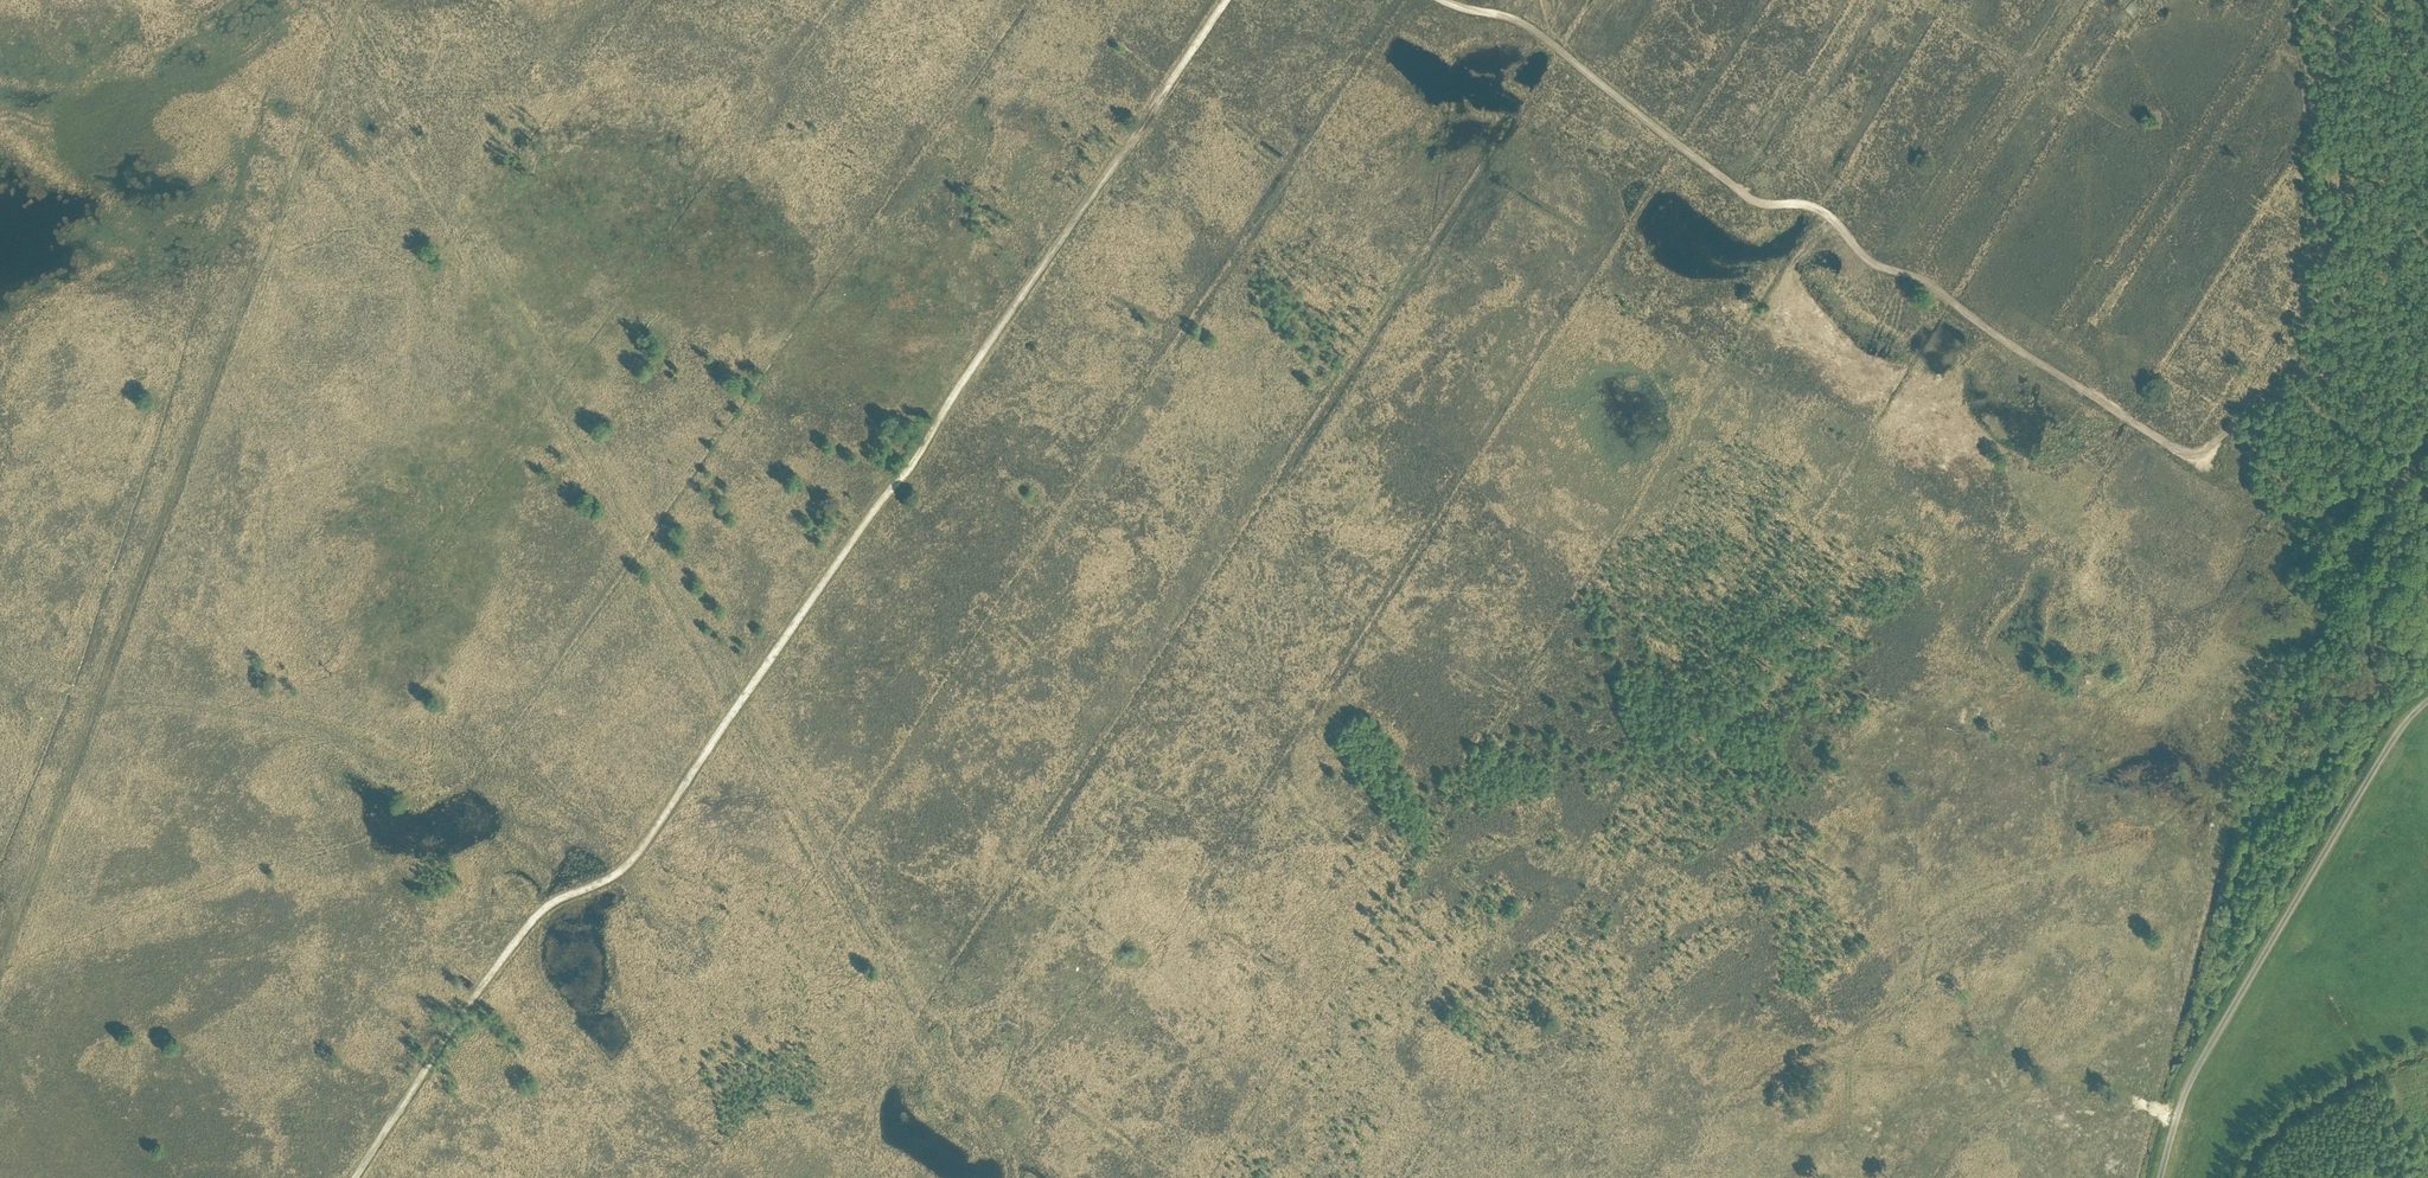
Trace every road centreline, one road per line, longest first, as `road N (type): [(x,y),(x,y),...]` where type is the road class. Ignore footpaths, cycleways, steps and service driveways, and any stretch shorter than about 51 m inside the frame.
road 1 (track): [(354,1177),(518,937),(551,903),(629,863),(1226,0)]
road 2 (track): [(1442,0),(1525,24),(1747,196),(1815,207),(1871,262),(1927,282),(2014,348),(2176,448),(2202,452),(2248,422)]
road 3 (track): [(2162,1177),(2197,1069),(2379,765),(2427,702)]
road 4 (track): [(2427,448),(2405,477),(2381,486),(2248,422)]

